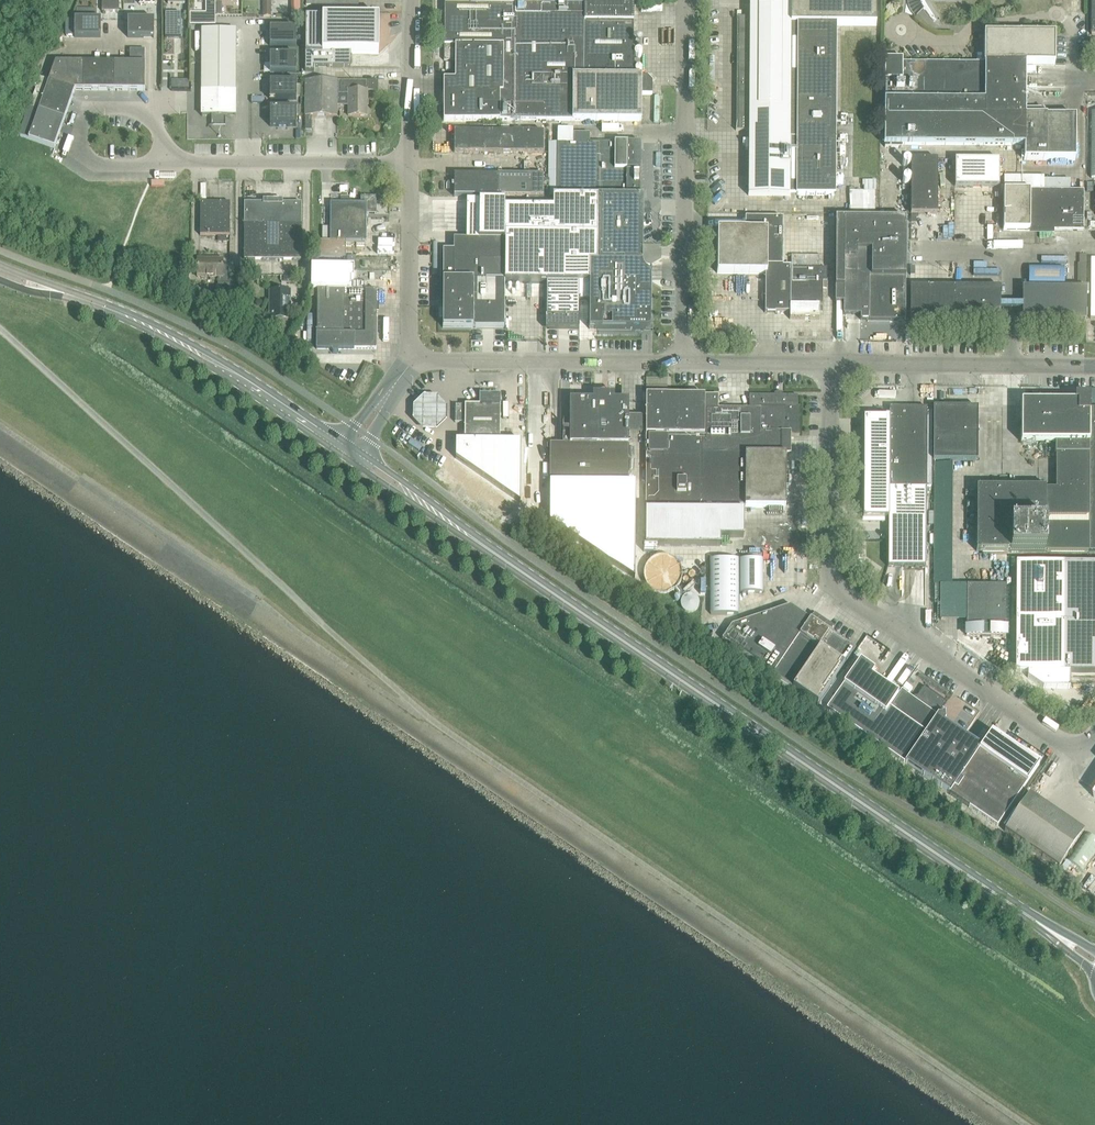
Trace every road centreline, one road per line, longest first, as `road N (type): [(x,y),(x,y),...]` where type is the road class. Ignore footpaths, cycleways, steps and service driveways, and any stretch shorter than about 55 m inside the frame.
road 1 (primary): [(345,457),(1000,901),(1094,978)]
road 2 (primary): [(1094,950),(361,453)]
road 3 (unclassified): [(1027,1124),(420,714)]
road 4 (unclassified): [(420,714),(0,328)]
road 5 (unclassified): [(1094,735),(1073,747),(843,595),(830,576),(829,363)]
road 6 (unclassified): [(0,425),(420,714)]
road 7 (unclassified): [(683,362),(686,0)]
road 8 (unclassified): [(412,360),(683,362)]
road 9 (primary): [(120,313),(345,457)]
road 10 (primary): [(344,440),(205,350),(120,313)]
road 11 (unclassified): [(829,363),(1085,365)]
road 12 (unclassified): [(184,161),(95,164),(79,141),(89,114),(117,106),(143,115),(165,142)]
road 13 (unclassified): [(410,163),(184,161)]
road 14 (unclassified): [(412,360),(410,163)]
road 15 (unclassified): [(411,0),(410,163)]
road 16 (unclassified): [(683,362),(829,363)]

